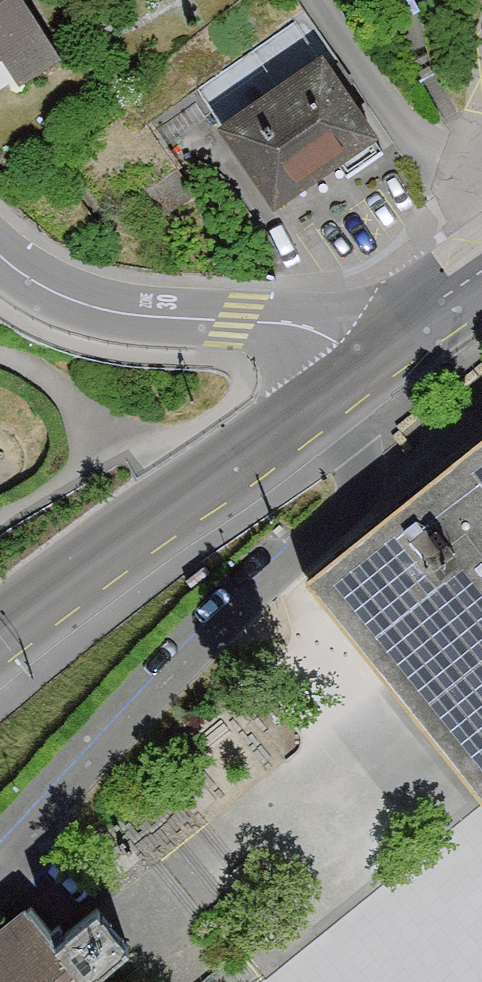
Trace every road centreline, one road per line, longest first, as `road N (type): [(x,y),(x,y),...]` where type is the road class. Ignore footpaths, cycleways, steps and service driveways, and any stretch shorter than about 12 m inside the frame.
road 1 (residential): [(0,869),(270,579),(356,501),(363,448),(327,394)]
road 2 (secondary): [(0,626),(327,394)]
road 3 (residential): [(367,363),(329,334),(290,322),(101,310),(52,293),(0,255)]
road 4 (secondary): [(367,363),(481,269)]

